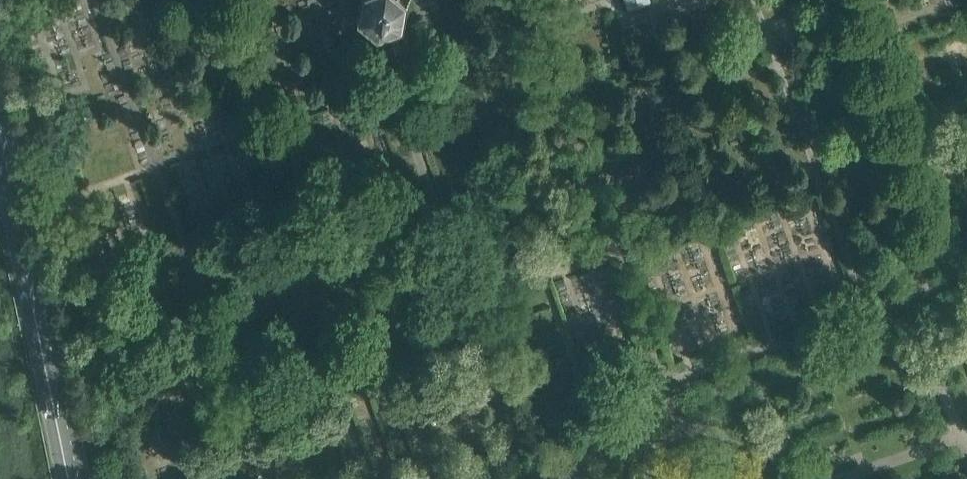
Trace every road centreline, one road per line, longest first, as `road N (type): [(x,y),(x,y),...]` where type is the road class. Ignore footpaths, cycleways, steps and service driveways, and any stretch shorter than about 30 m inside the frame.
road 1 (secondary): [(73,478),(0,136)]

